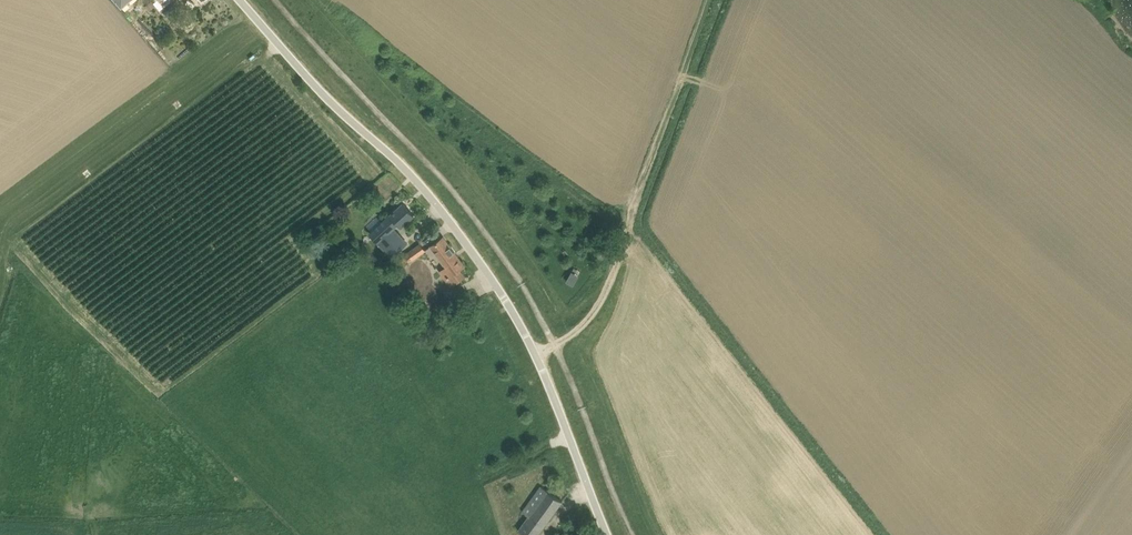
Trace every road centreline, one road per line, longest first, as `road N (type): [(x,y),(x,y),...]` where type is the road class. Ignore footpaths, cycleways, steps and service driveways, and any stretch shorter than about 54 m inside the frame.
road 1 (unclassified): [(604,534),(523,358),(457,240),(236,0)]
road 2 (track): [(277,0),(462,202),(552,342),(635,534)]
road 3 (track): [(523,358),(577,328),(592,309),(709,0)]

